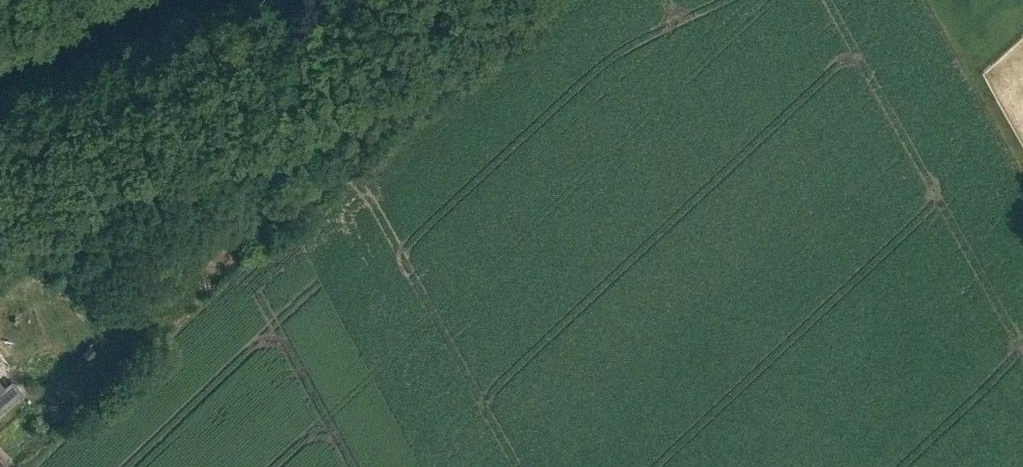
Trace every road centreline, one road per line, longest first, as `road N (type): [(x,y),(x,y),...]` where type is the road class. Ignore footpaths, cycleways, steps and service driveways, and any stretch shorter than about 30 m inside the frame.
road 1 (track): [(342,0),(0,145)]

